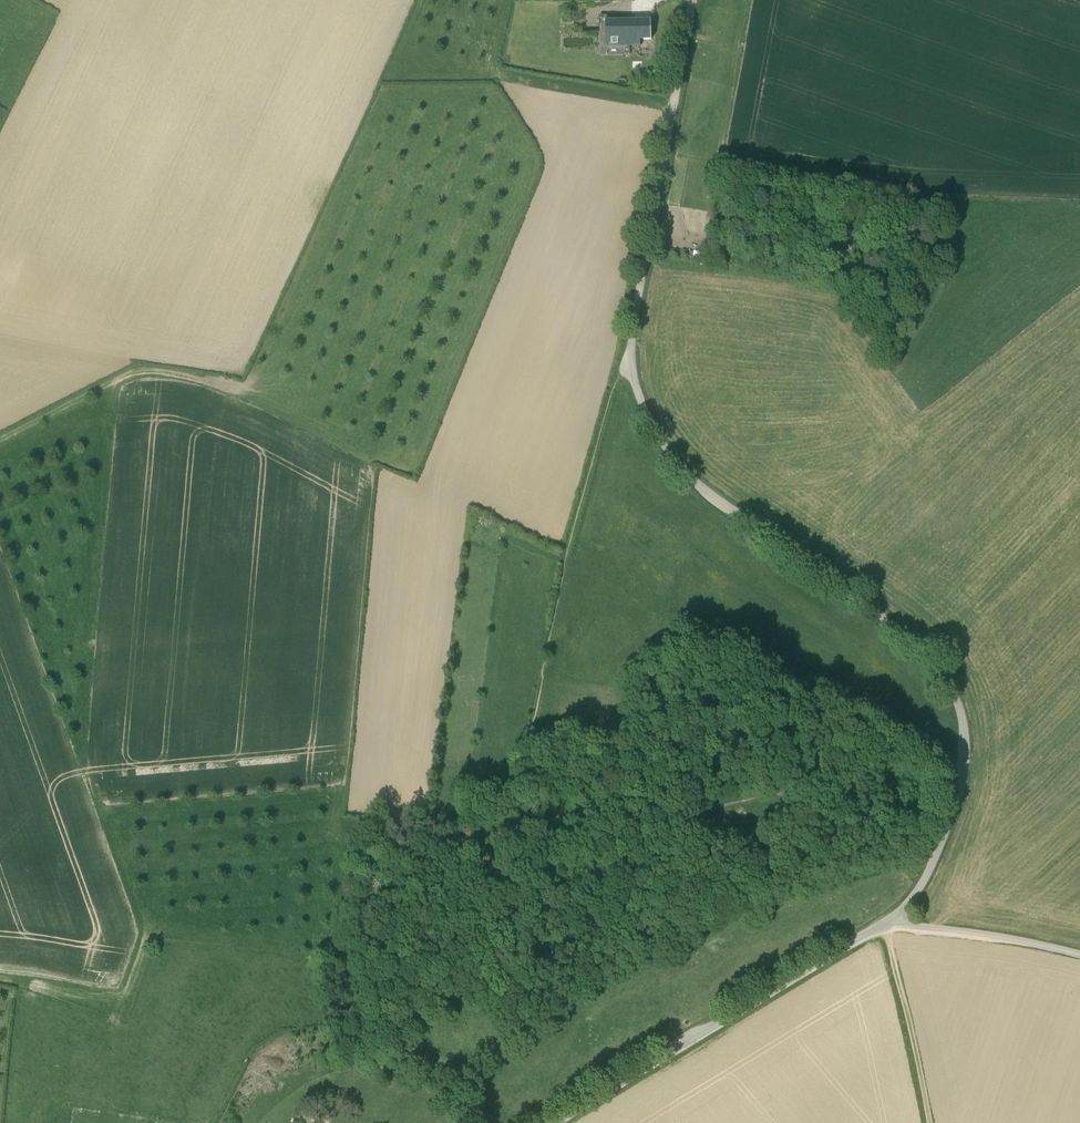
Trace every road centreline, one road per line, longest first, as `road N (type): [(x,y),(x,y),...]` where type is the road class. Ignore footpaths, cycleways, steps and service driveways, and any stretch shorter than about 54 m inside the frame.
road 1 (unclassified): [(692,0),(634,323),(635,379),(658,436),(687,473),(909,637),(954,696),(965,758),(955,808),(924,882),(885,923)]
road 2 (unclassified): [(555,1122),(885,923)]
road 3 (track): [(930,1122),(885,923)]
road 4 (unclassified): [(1079,954),(885,923)]

